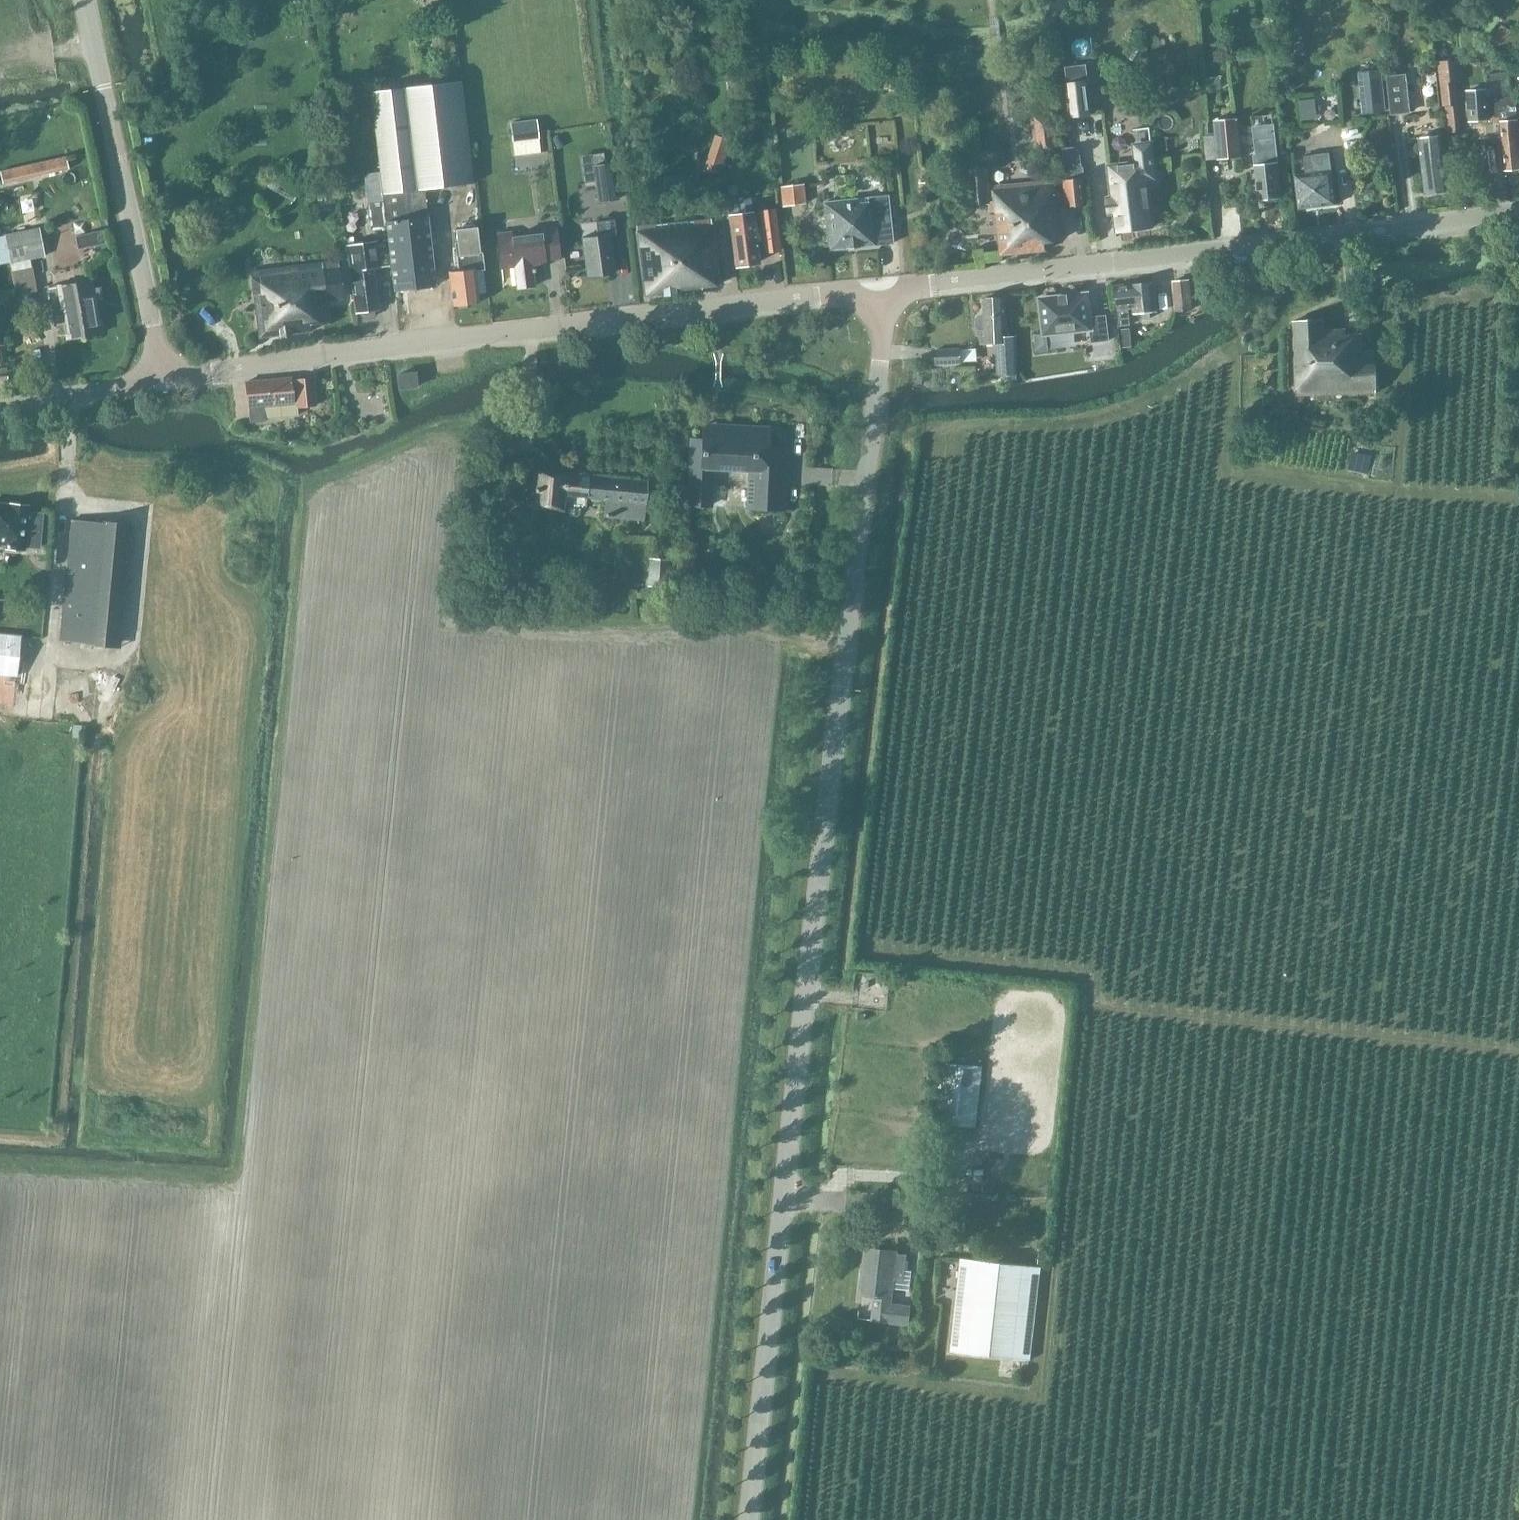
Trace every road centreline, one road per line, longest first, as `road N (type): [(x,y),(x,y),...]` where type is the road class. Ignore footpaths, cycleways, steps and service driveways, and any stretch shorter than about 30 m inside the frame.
road 1 (unclassified): [(744,1519),(882,308)]
road 2 (tertiary): [(159,366),(209,373),(817,293),(882,308)]
road 3 (tertiary): [(882,308),(935,282),(1518,208)]
road 4 (unclassified): [(159,366),(84,0)]
road 5 (tertiary): [(0,408),(119,387),(159,366)]

